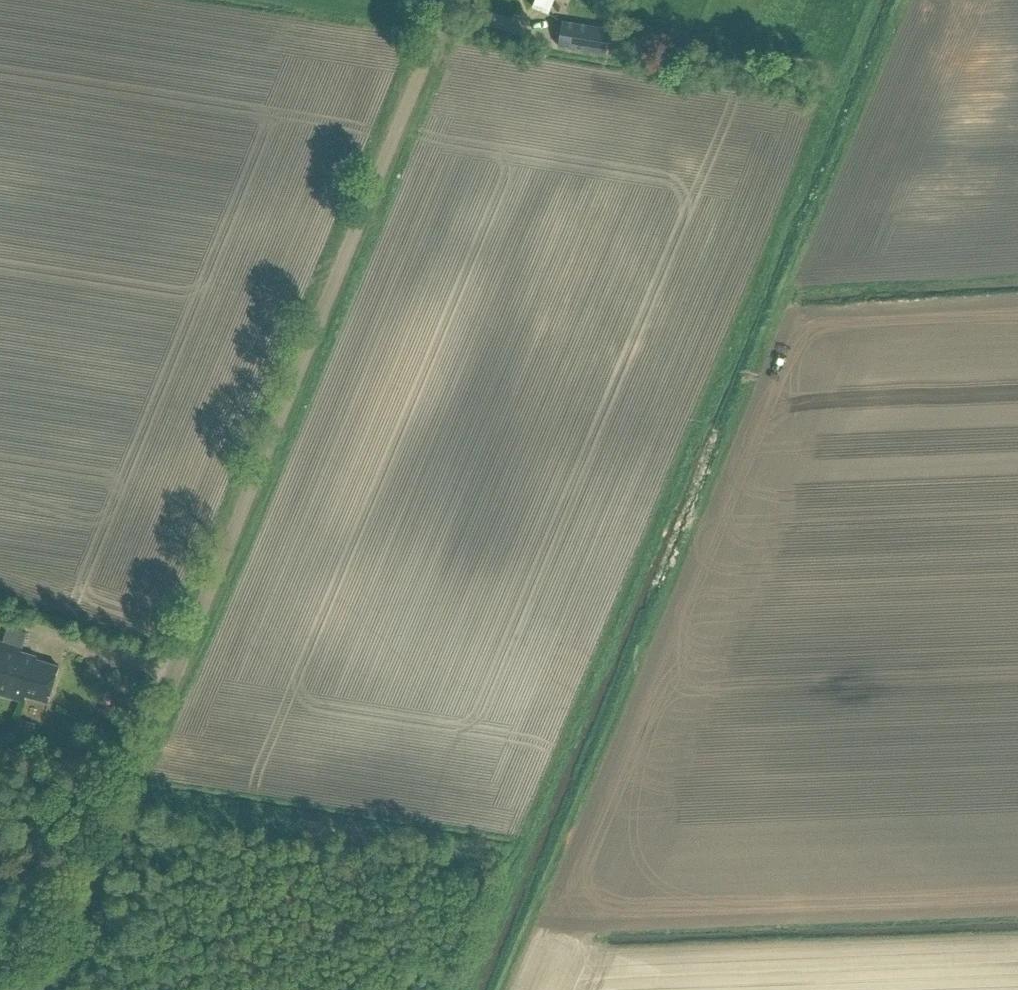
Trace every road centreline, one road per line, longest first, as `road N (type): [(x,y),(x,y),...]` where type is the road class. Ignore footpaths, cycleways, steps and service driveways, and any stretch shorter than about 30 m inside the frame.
road 1 (unclassified): [(47,989),(449,0)]

